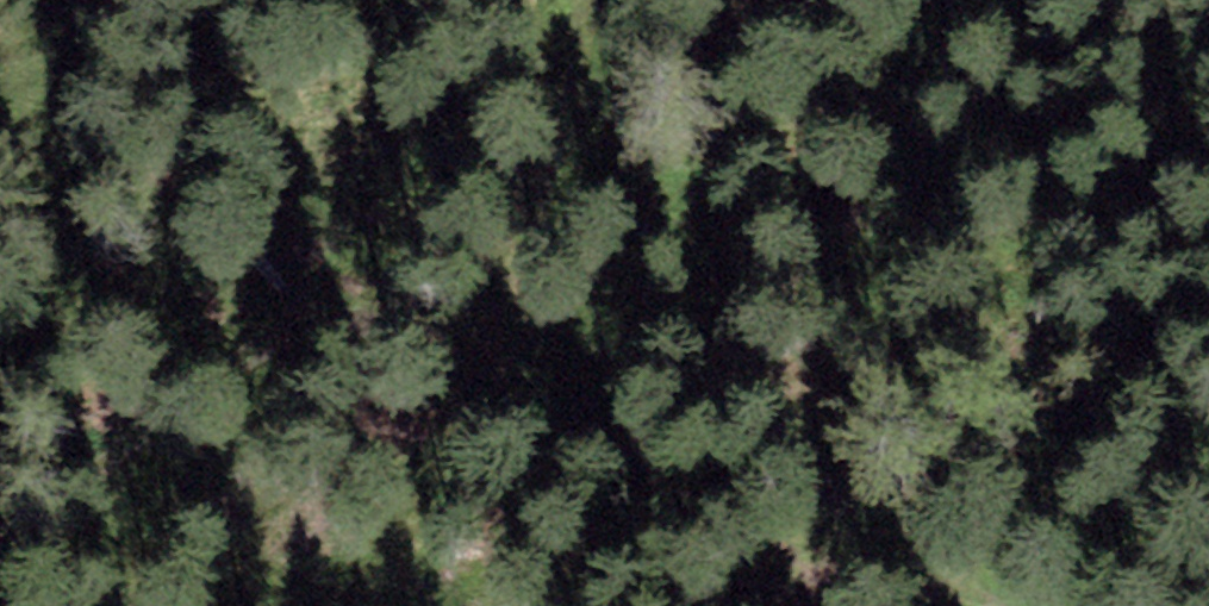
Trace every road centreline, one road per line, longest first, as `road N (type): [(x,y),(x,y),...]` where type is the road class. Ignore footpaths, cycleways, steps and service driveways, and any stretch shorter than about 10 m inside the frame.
road 1 (track): [(0,587),(111,520),(463,363),(884,443),(993,605)]
road 2 (track): [(463,363),(684,0)]

